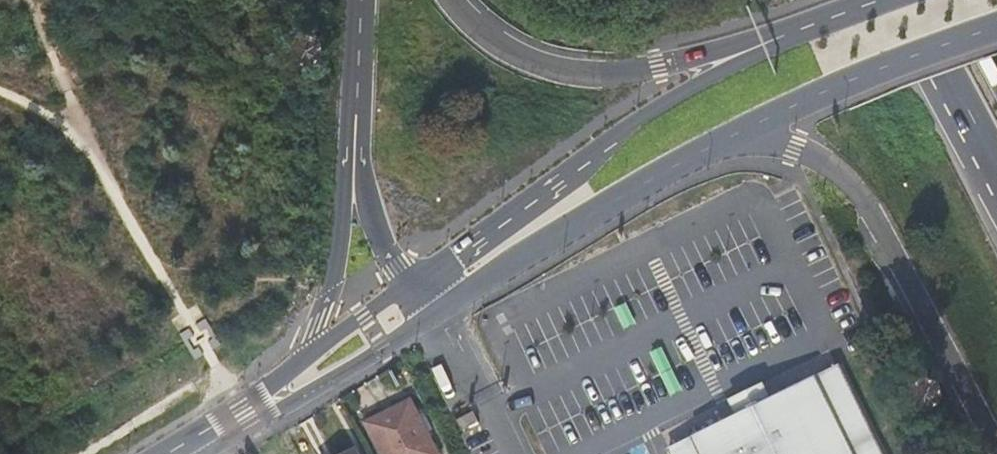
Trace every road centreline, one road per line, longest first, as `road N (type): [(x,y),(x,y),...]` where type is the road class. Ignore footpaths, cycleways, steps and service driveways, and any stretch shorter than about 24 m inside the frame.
road 1 (secondary): [(804,28),(633,123),(412,281)]
road 2 (primary): [(735,131),(814,156),(858,190),(996,446)]
road 3 (primary): [(804,28),(714,56),(600,75),(531,62),(451,0)]
road 4 (primary): [(735,131),(996,29)]
road 5 (secondary): [(205,453),(440,313)]
road 6 (primary): [(537,247),(735,131)]
road 7 (motorway): [(355,143),(344,229),(304,360)]
road 8 (primary): [(907,0),(996,172)]
road 9 (secondary): [(304,360),(153,453)]
road 10 (motorway): [(355,143),(385,250),(412,281)]
road 11 (motorway): [(360,0),(355,143)]
road 12 (secondary): [(412,281),(304,360)]

